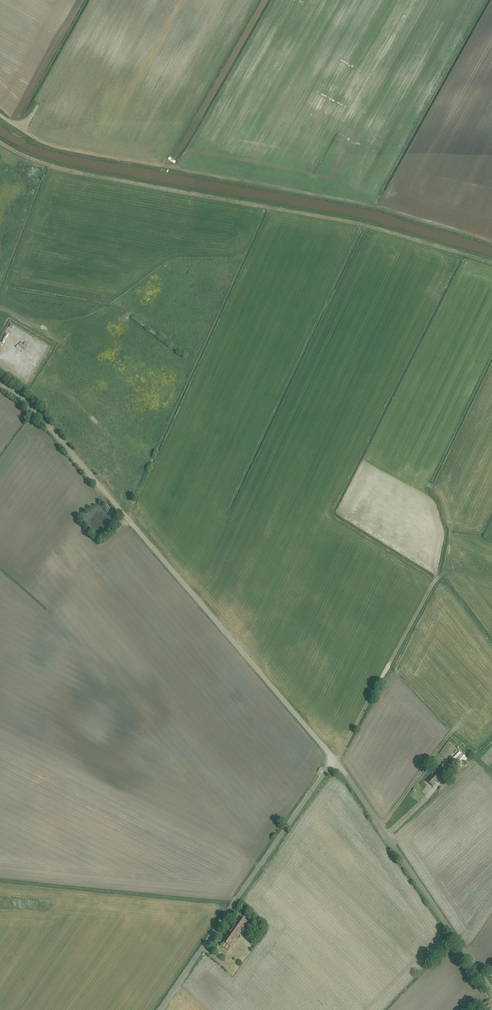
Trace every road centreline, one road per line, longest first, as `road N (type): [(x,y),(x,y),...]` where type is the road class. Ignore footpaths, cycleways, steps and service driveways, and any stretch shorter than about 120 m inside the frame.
road 1 (unclassified): [(335,760),(39,417),(0,387)]
road 2 (track): [(491,241),(375,207),(69,149),(22,130)]
road 3 (unclassified): [(335,760),(162,1009)]
road 4 (unclassified): [(491,993),(335,760)]

